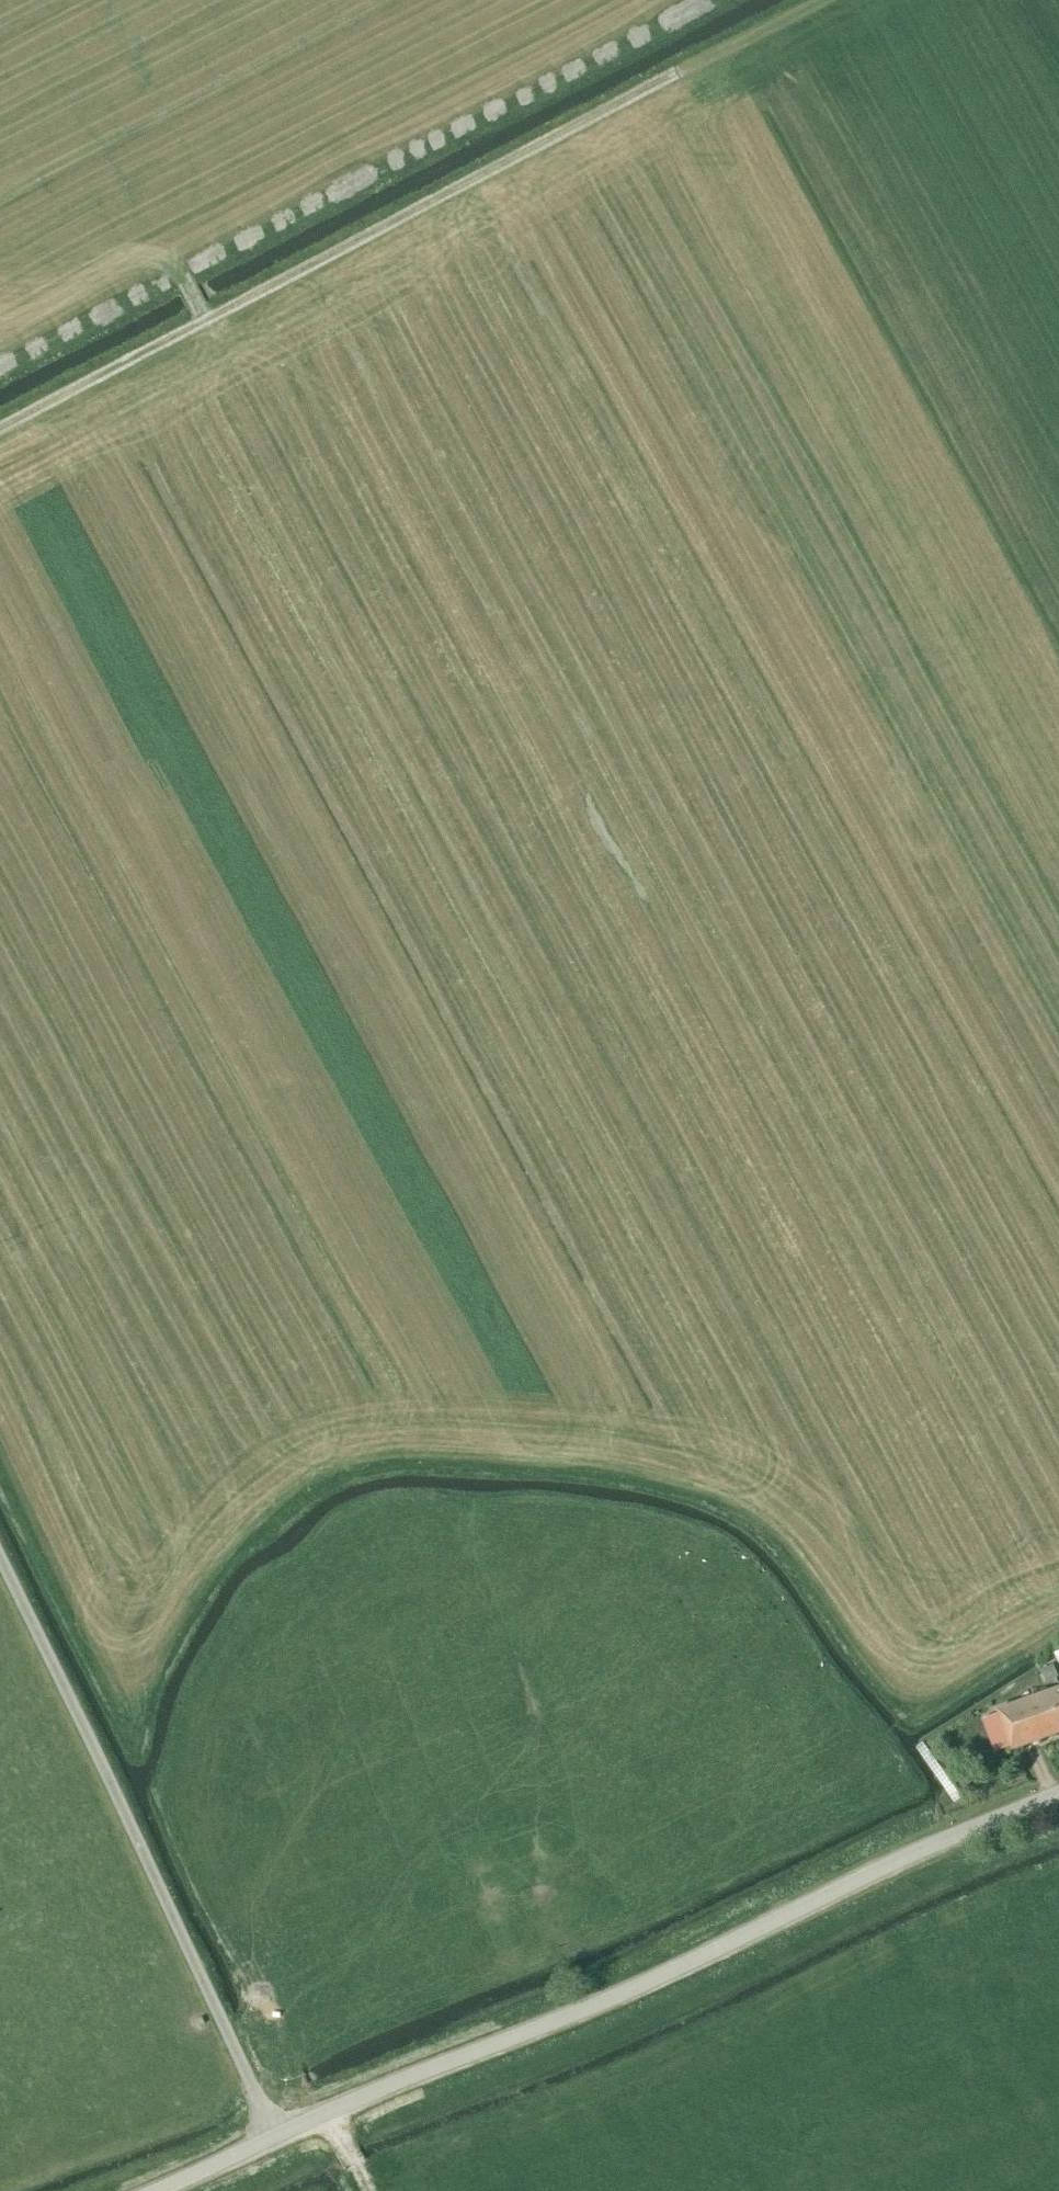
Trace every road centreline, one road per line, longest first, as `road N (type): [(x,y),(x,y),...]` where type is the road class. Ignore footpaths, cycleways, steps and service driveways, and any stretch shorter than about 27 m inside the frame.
road 1 (tertiary): [(274,2138),(622,1995),(900,1861),(1058,1796)]
road 2 (unclassified): [(274,2138),(0,1533)]
road 3 (tertiary): [(161,2190),(274,2138)]

